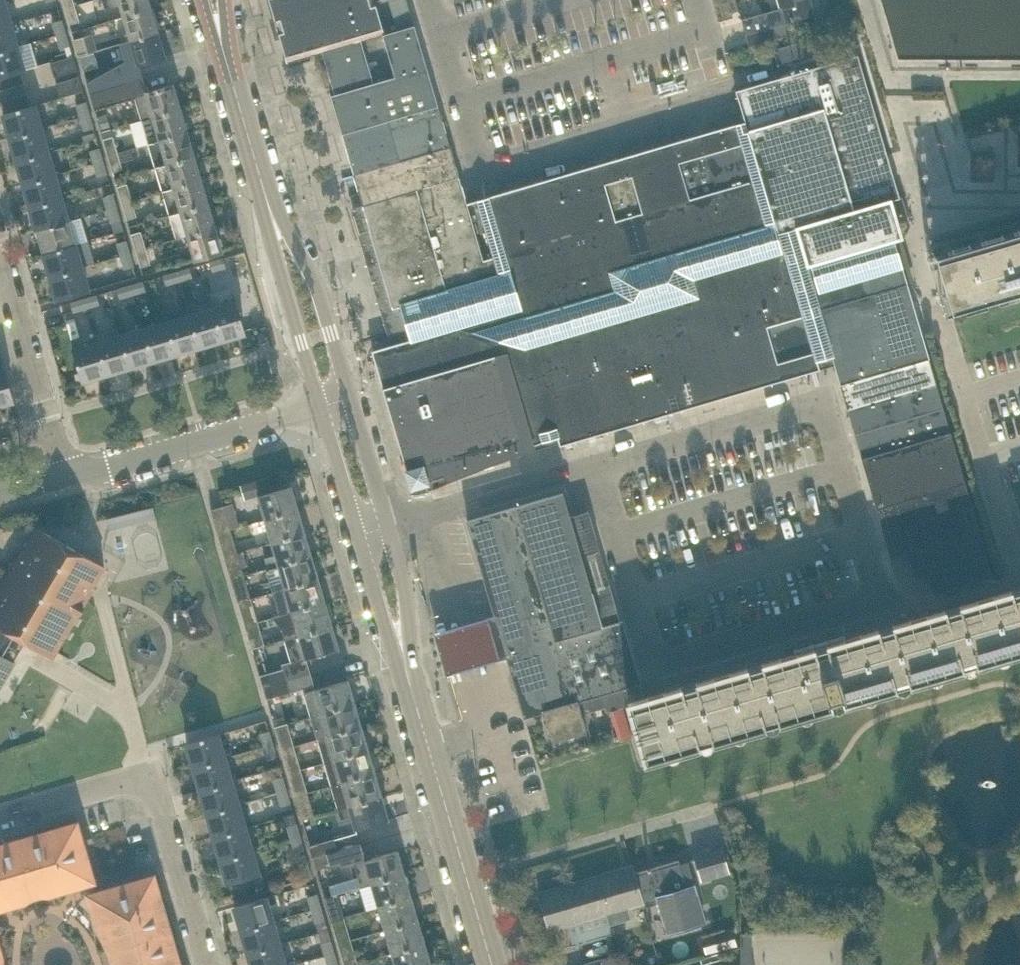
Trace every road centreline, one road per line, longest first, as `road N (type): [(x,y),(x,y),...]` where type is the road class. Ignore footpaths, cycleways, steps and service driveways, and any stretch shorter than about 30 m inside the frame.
road 1 (tertiary): [(417,711),(410,619),(345,391)]
road 2 (tertiary): [(320,399),(417,711)]
road 3 (tertiary): [(492,964),(417,711)]
road 4 (residential): [(70,473),(320,399)]
road 5 (tertiary): [(345,391),(330,332),(267,203)]
road 6 (tertiary): [(267,203),(270,239),(320,399)]
road 7 (residential): [(209,964),(152,771)]
road 8 (residential): [(0,247),(55,423)]
road 9 (residential): [(0,816),(152,771)]
road 10 (tertiary): [(267,203),(227,66)]

